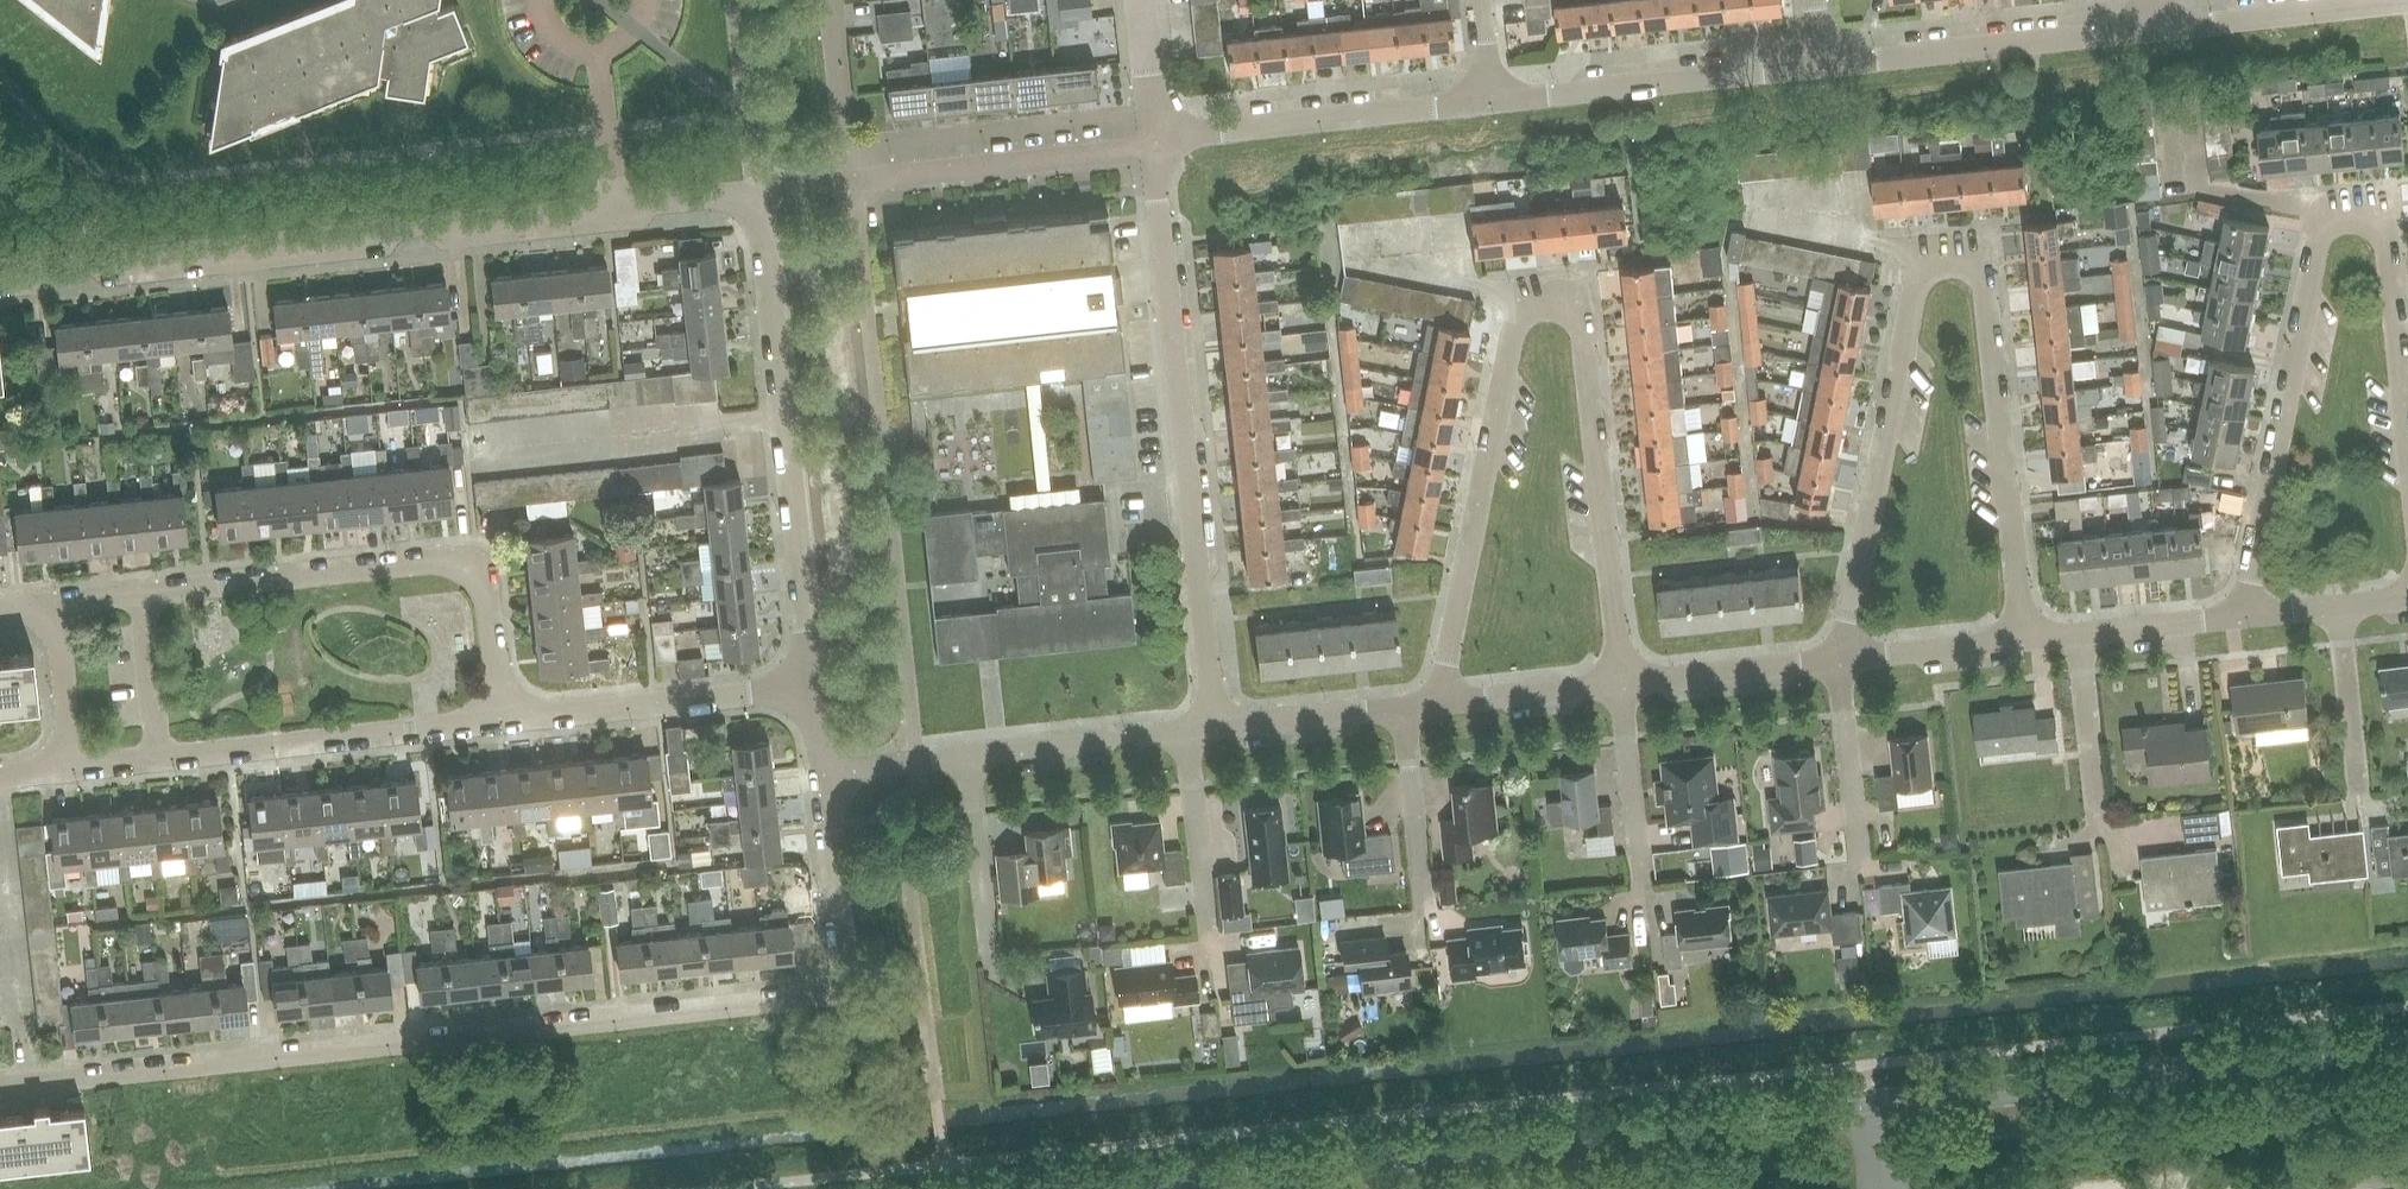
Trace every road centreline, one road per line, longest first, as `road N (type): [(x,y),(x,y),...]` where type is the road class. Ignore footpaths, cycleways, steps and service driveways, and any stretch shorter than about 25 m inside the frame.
road 1 (secondary): [(2407,1041),(1045,1188)]
road 2 (residential): [(1618,683),(1576,318),(1560,297),(1525,298),(1512,326),(1436,707)]
road 3 (residential): [(829,982),(789,1001),(0,1090)]
road 4 (residential): [(2015,643),(1980,287),(1957,264),(1920,262),(1840,661)]
road 5 (unclassified): [(0,274),(748,191)]
road 6 (residential): [(2407,489),(2377,236),(2370,220),(2325,216),(2315,230),(2241,619)]
road 7 (residential): [(1215,727),(1153,142)]
road 8 (residential): [(810,688),(748,191)]
road 9 (residential): [(500,723),(486,593),(467,566),(143,595)]
road 10 (residential): [(71,771),(500,723)]
road 11 (residential): [(821,777),(1215,727)]
road 12 (unclassified): [(1482,103),(1817,72)]
road 13 (unclassified): [(1817,72),(2150,34)]
road 14 (unclassified): [(1153,142),(1482,103)]
road 15 (residential): [(500,723),(810,688)]
road 16 (unclassified): [(848,181),(1153,142)]
road 17 (unclassified): [(2150,34),(2407,6)]
road 18 (residential): [(2015,643),(2241,619)]
road 19 (residential): [(1618,683),(1840,661)]
road 20 (residential): [(1215,727),(1436,707)]
road 21 (residential): [(829,982),(839,943),(821,777)]
road 22 (residential): [(1436,707),(1618,683)]
road 23 (residential): [(848,181),(828,0)]
road 24 (residential): [(1840,661),(2015,643)]
road 25 (residential): [(52,605),(71,771)]
road 26 (residential): [(2241,619),(2407,601)]
road 27 (residential): [(1153,142),(1139,0)]

